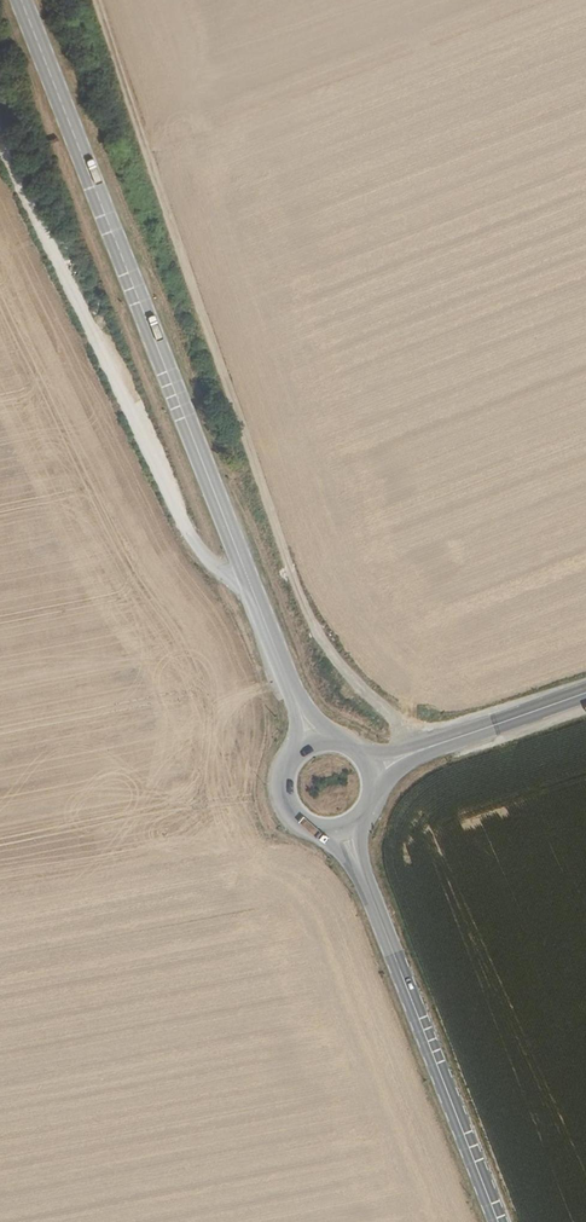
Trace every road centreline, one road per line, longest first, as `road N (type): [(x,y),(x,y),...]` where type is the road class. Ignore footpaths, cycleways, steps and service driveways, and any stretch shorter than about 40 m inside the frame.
road 1 (track): [(421,750),(306,611),(94,0)]
road 2 (secondary): [(21,0),(295,701)]
road 3 (track): [(0,147),(181,533),(204,564)]
road 4 (secondary): [(364,879),(499,1221)]
road 5 (tertiary): [(585,695),(421,750)]

